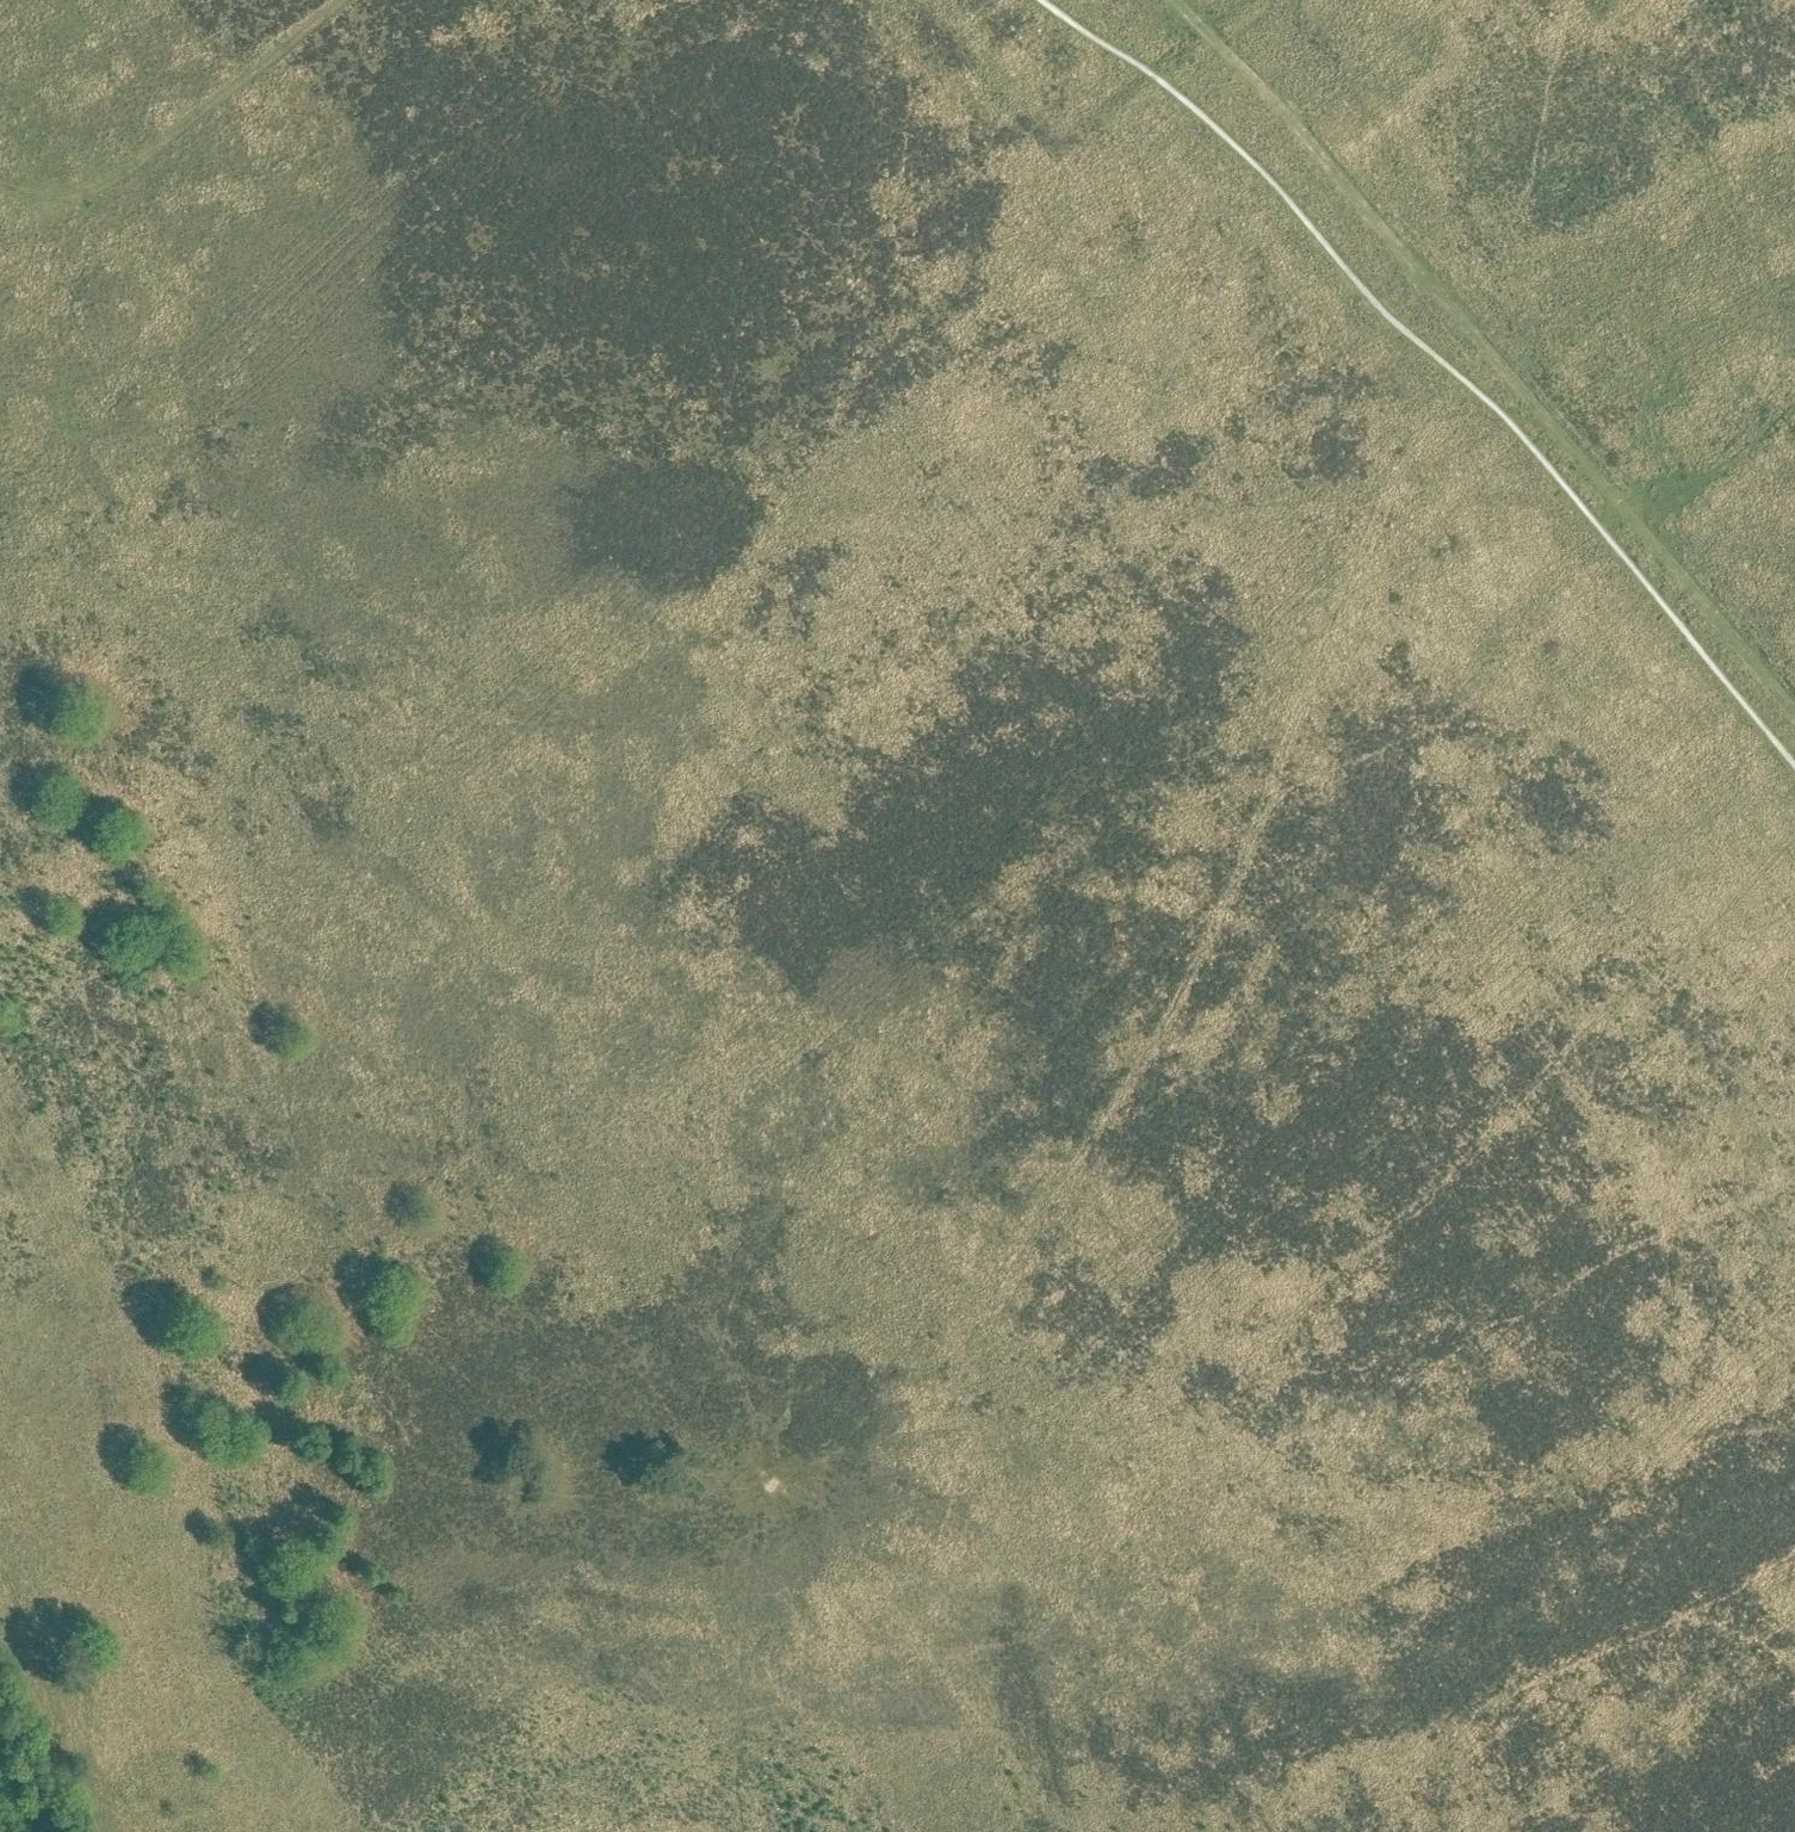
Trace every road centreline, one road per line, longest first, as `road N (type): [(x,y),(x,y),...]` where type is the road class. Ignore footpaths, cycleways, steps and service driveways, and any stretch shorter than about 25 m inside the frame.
road 1 (track): [(1179,0),(1304,133),(1794,715)]

